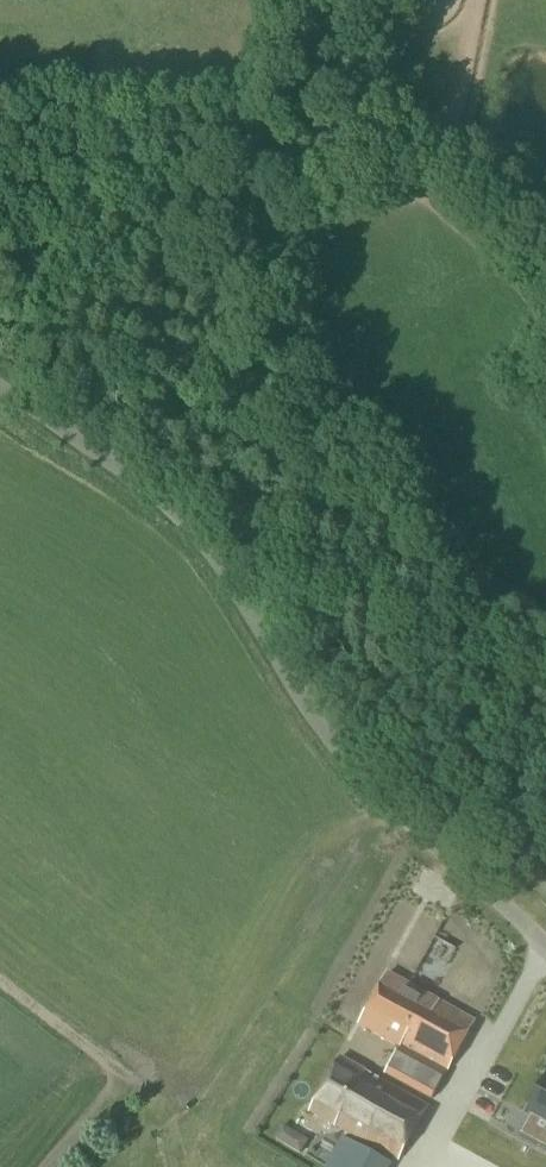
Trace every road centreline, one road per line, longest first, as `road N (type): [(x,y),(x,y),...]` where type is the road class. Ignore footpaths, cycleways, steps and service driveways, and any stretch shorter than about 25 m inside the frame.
road 1 (unclassified): [(545,964),(469,907),(386,823),(310,724),(246,619),(163,520),(70,447),(0,414)]
road 2 (track): [(283,0),(254,207),(255,367),(298,704)]

